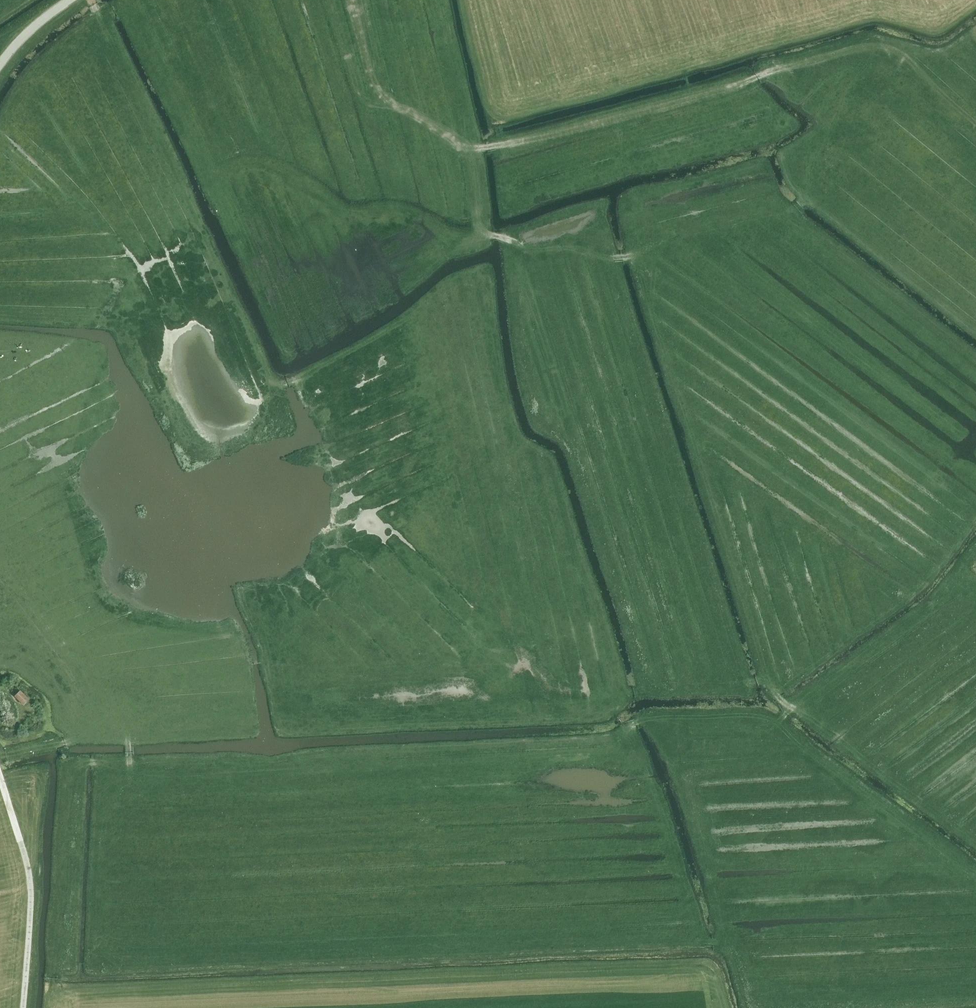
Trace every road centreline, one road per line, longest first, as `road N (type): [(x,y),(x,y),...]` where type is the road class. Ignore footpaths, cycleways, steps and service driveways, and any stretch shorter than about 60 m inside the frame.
road 1 (track): [(24,1007),(31,888),(0,775)]

